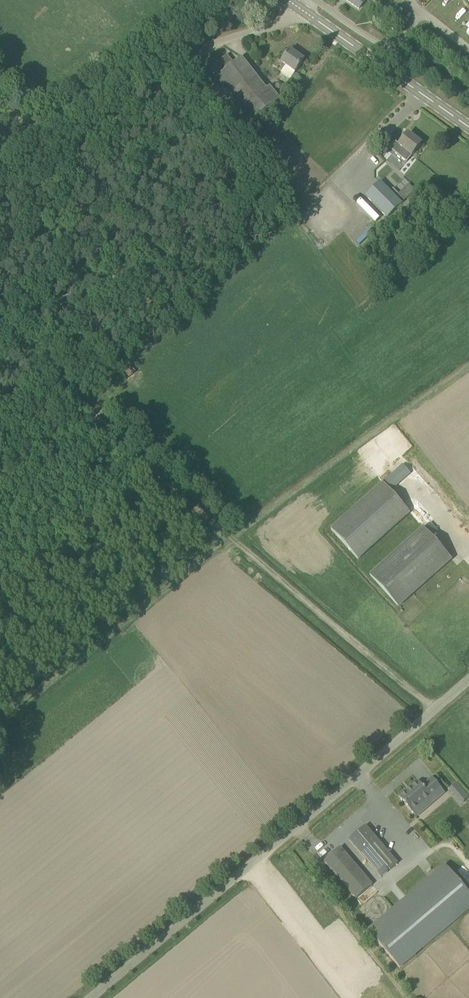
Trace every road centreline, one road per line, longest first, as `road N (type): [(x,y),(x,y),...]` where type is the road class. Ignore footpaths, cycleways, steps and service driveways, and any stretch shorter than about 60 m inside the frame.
road 1 (track): [(0,338),(435,710)]
road 2 (unclassified): [(92,997),(468,680)]
road 3 (unclassified): [(0,158),(155,63),(304,12)]
road 4 (secondary): [(468,126),(304,12)]

